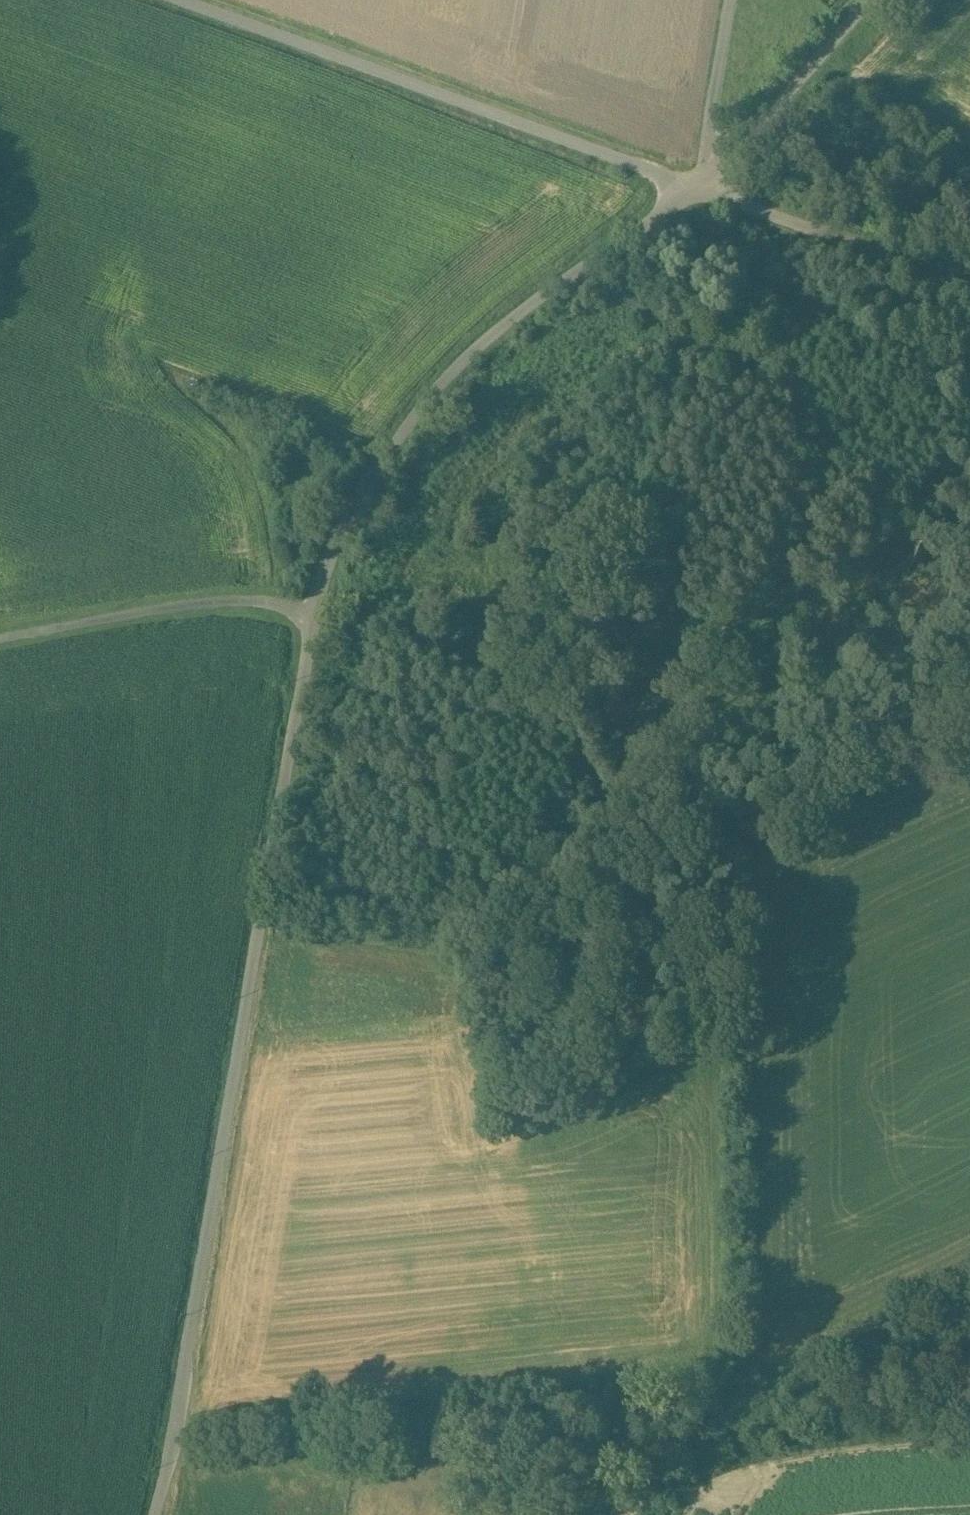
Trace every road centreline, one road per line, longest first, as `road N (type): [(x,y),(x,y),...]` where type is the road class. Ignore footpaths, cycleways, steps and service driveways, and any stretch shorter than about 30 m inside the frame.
road 1 (unclassified): [(155,1514),(180,1428),(313,644),(311,602),(363,490),(429,398),(561,286),(696,190)]
road 2 (unclassified): [(174,0),(696,190)]
road 3 (unclassified): [(696,190),(969,295)]
road 4 (unclassified): [(696,190),(867,0)]

